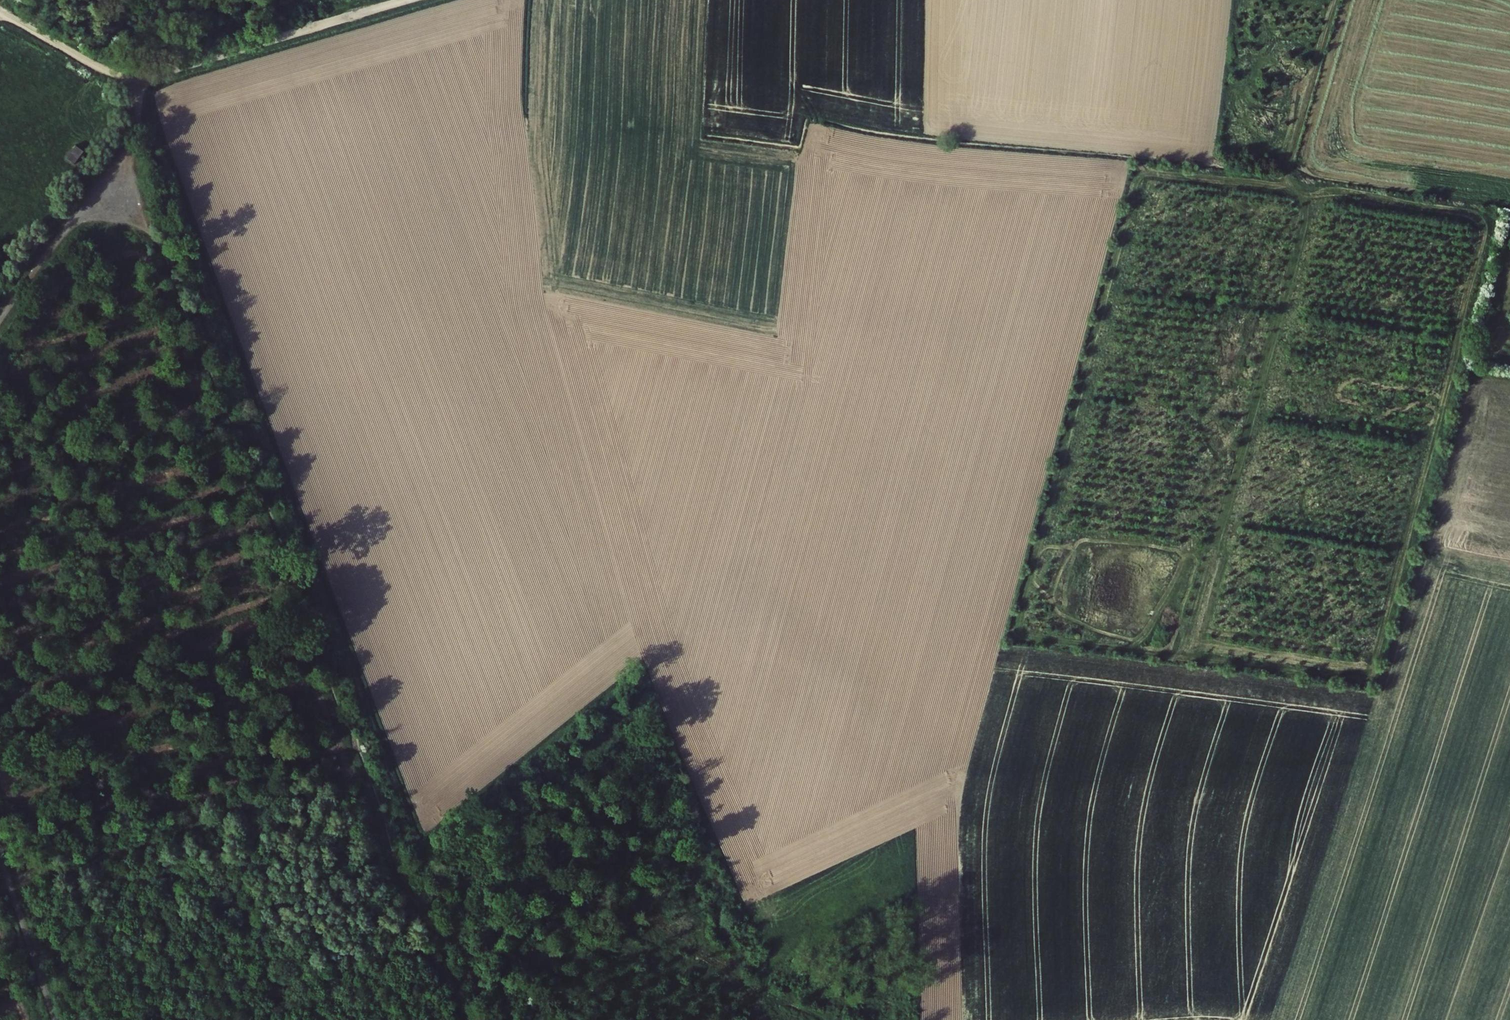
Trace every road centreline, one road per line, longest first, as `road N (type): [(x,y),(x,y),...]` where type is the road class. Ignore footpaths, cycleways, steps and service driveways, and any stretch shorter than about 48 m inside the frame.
road 1 (unclassified): [(408,0),(140,80)]

